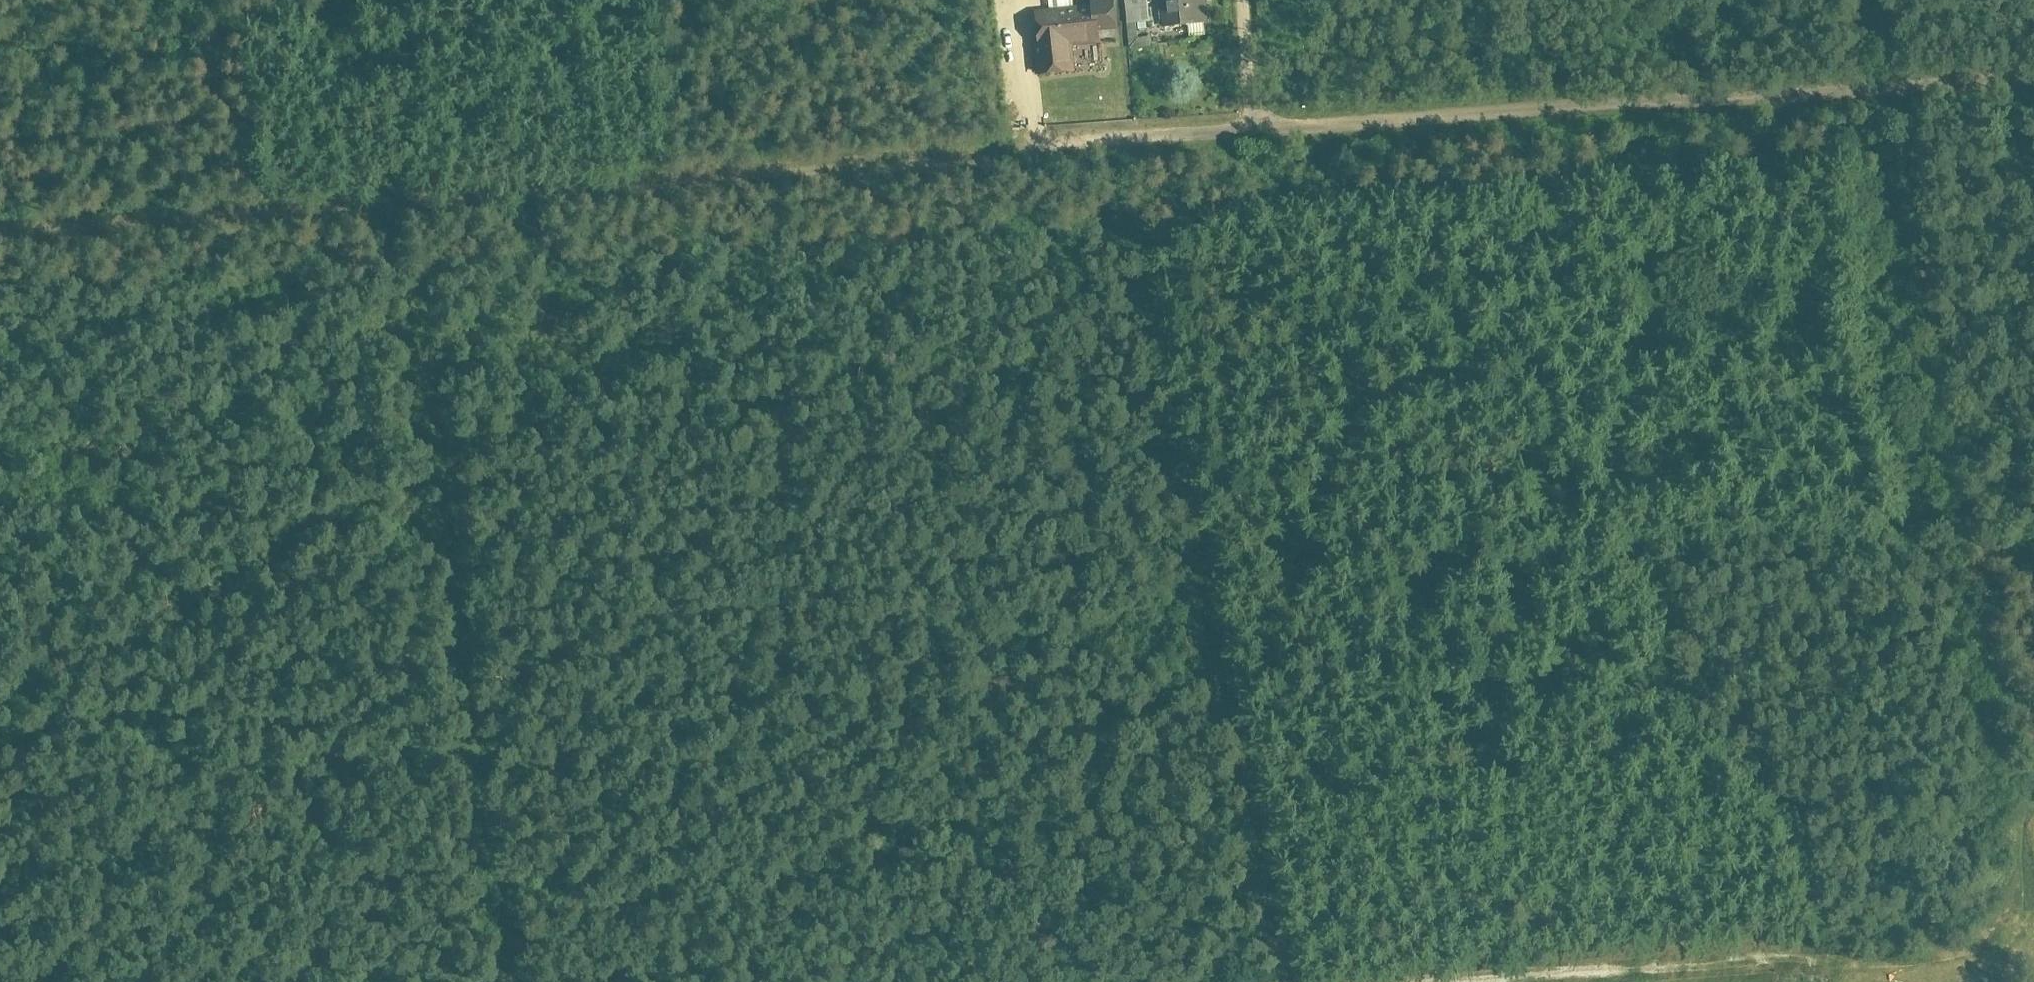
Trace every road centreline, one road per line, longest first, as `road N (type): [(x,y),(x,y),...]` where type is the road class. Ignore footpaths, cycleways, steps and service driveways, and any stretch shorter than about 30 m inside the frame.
road 1 (track): [(1035,149),(0,246)]
road 2 (track): [(2033,82),(1035,149)]
road 3 (track): [(1118,142),(1298,981)]
road 4 (track): [(416,209),(520,981)]
road 5 (track): [(1421,981),(2009,931)]
road 6 (track): [(610,188),(603,0)]
road 7 (track): [(1021,0),(1035,149)]

